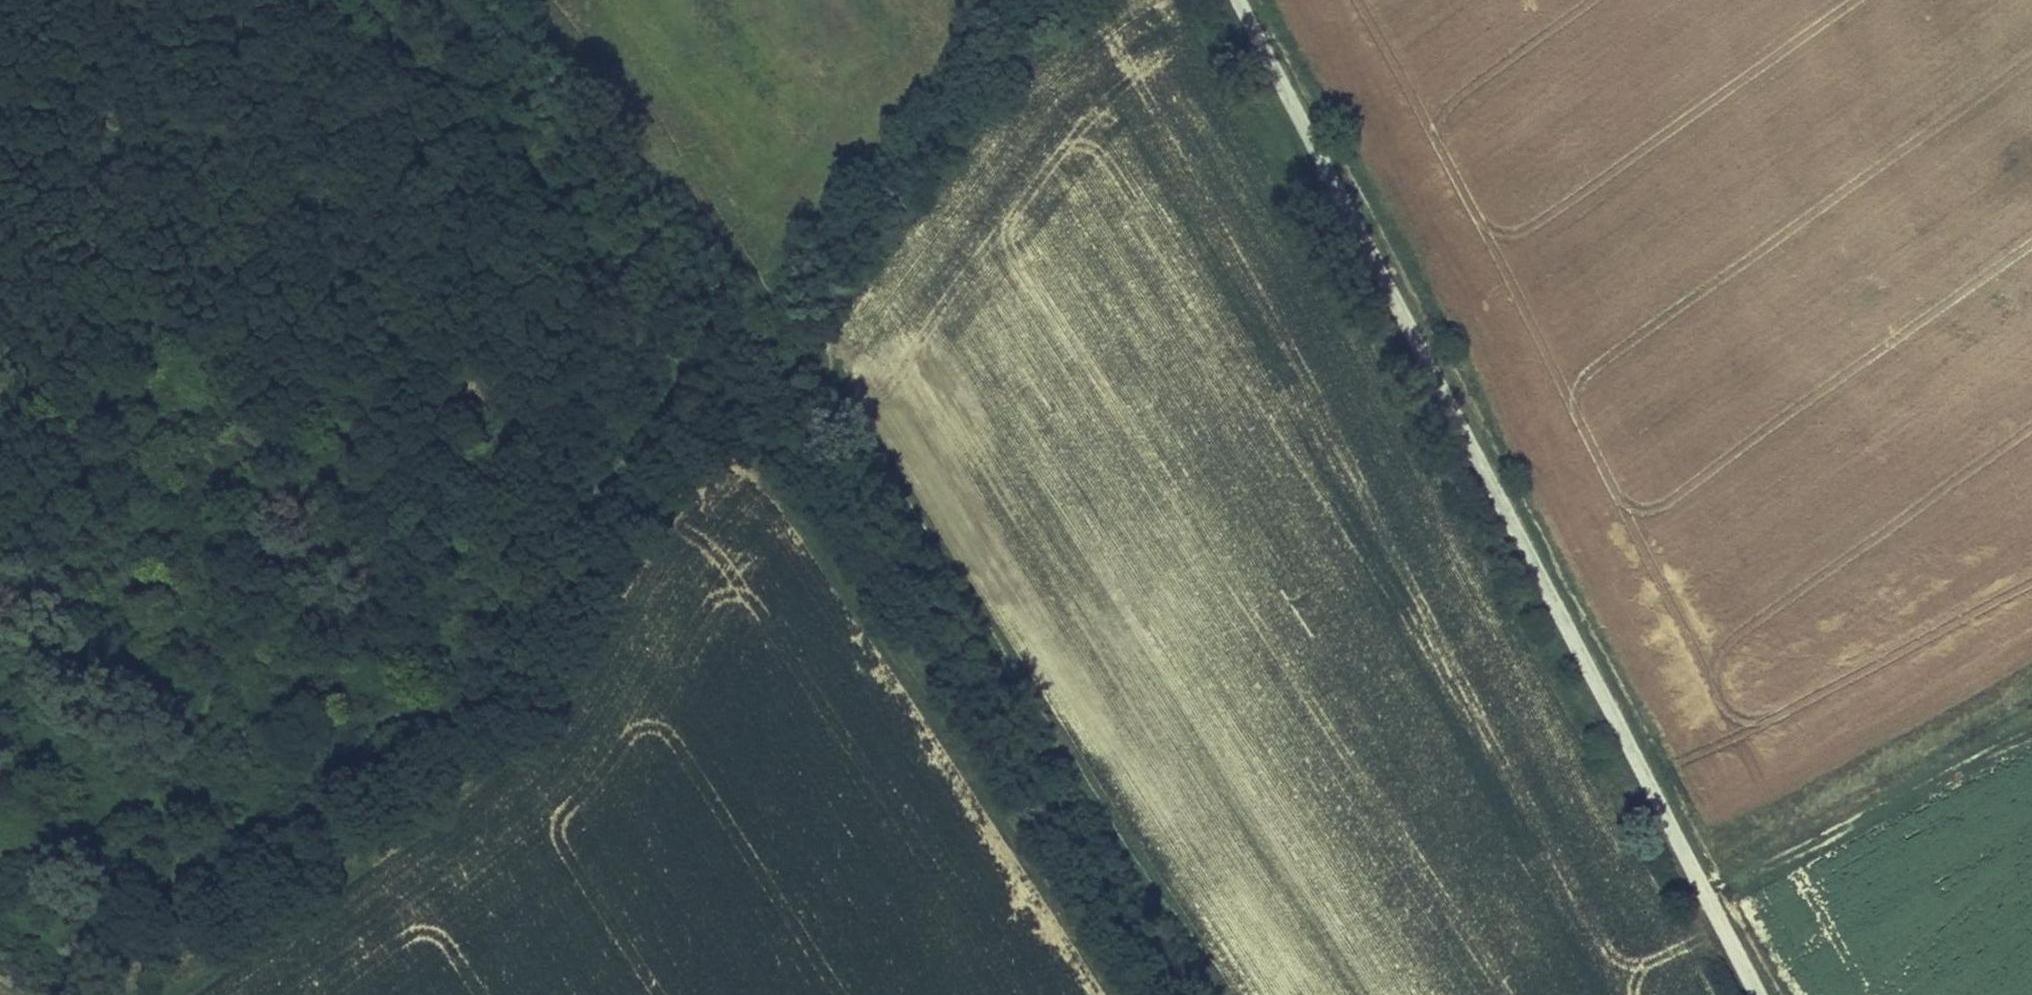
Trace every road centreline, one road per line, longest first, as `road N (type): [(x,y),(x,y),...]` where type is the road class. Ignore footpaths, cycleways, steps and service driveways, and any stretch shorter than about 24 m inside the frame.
road 1 (unclassified): [(1248,0),(1317,113),(1769,994)]
road 2 (track): [(1231,994),(820,371)]

